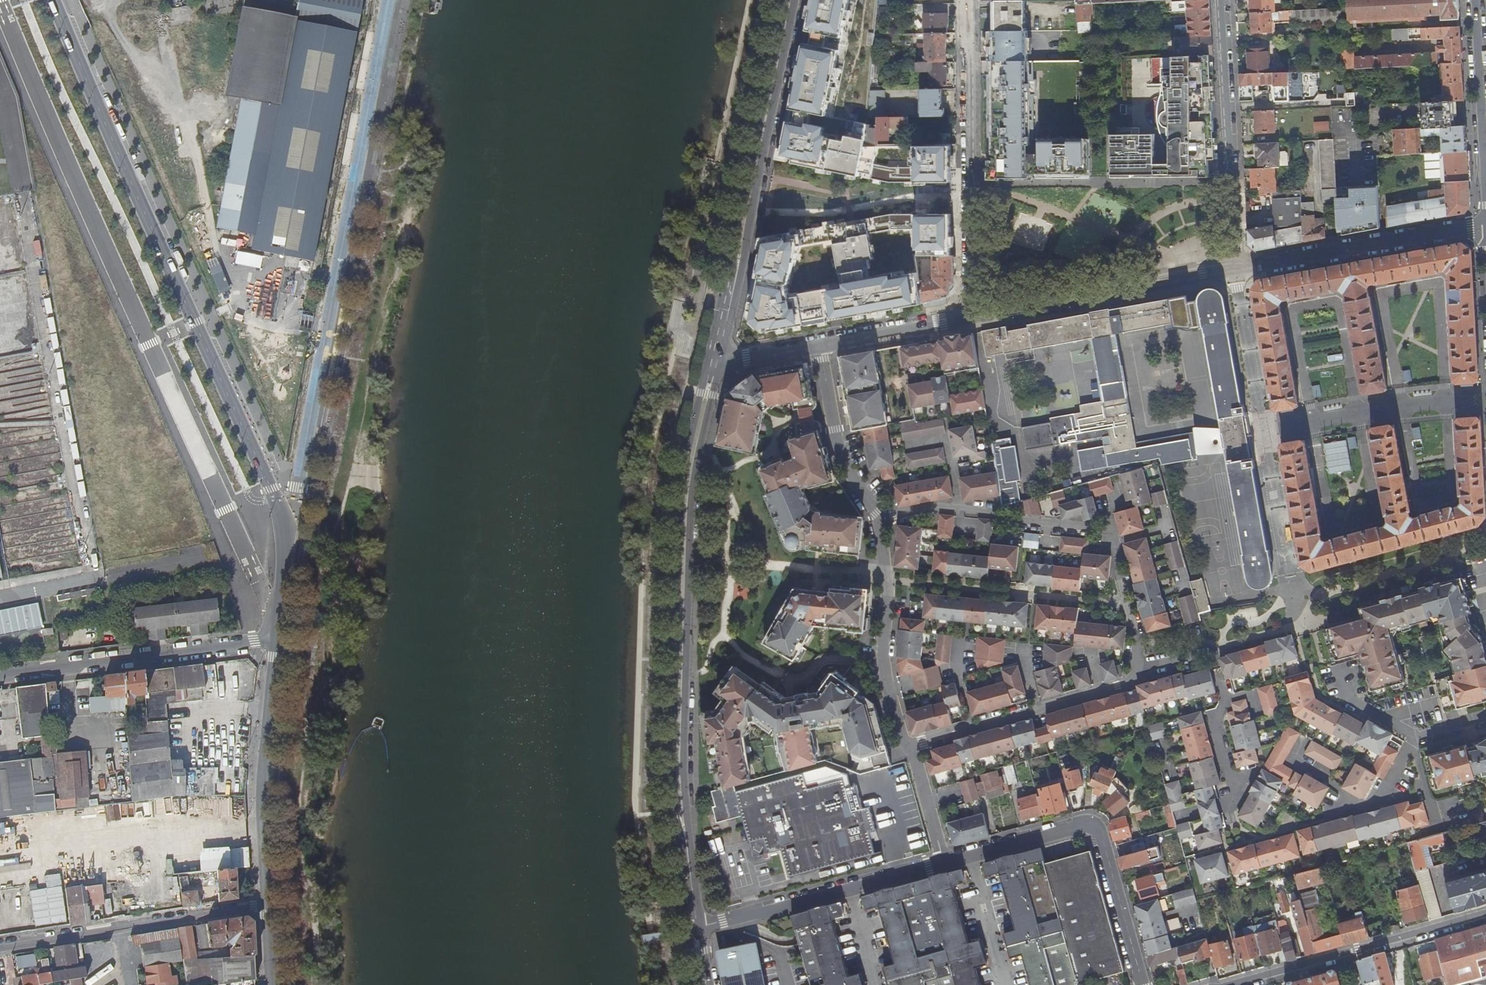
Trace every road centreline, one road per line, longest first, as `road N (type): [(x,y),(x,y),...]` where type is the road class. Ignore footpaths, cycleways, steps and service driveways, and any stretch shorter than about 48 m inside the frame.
road 1 (secondary): [(279,639),(290,535),(53,0)]
road 2 (secondary): [(713,369),(700,393),(680,495),(673,801),(686,837)]
road 3 (secondary): [(686,837),(692,494),(713,369)]
road 4 (residential): [(879,521),(938,507),(1108,531),(1144,669)]
road 5 (residential): [(1144,984),(1101,832),(1081,825),(941,861)]
road 6 (residential): [(967,0),(972,313)]
road 7 (residential): [(1290,570),(1237,266)]
road 8 (residential): [(279,639),(0,674)]
road 9 (residential): [(1237,266),(972,313)]
road 10 (secondary): [(738,262),(794,0)]
road 11 (residential): [(1237,266),(1224,0)]
road 12 (secondary): [(785,0),(738,262)]
road 13 (secondary): [(267,899),(264,754),(279,639)]
road 14 (residential): [(1240,984),(1485,918)]
road 15 (residential): [(941,861),(696,926)]
road 16 (residential): [(1485,226),(1237,266)]
road 17 (residential): [(1144,669),(1132,682),(912,748)]
road 18 (residential): [(879,521),(888,689),(912,748)]
road 19 (tertiary): [(1475,0),(1485,201)]
road 20 (residential): [(819,345),(837,441),(879,521)]
road 21 (residential): [(1485,715),(1413,736),(1346,699),(1338,669)]
road 22 (residential): [(972,313),(819,345)]
road 23 (residential): [(121,924),(267,899)]

